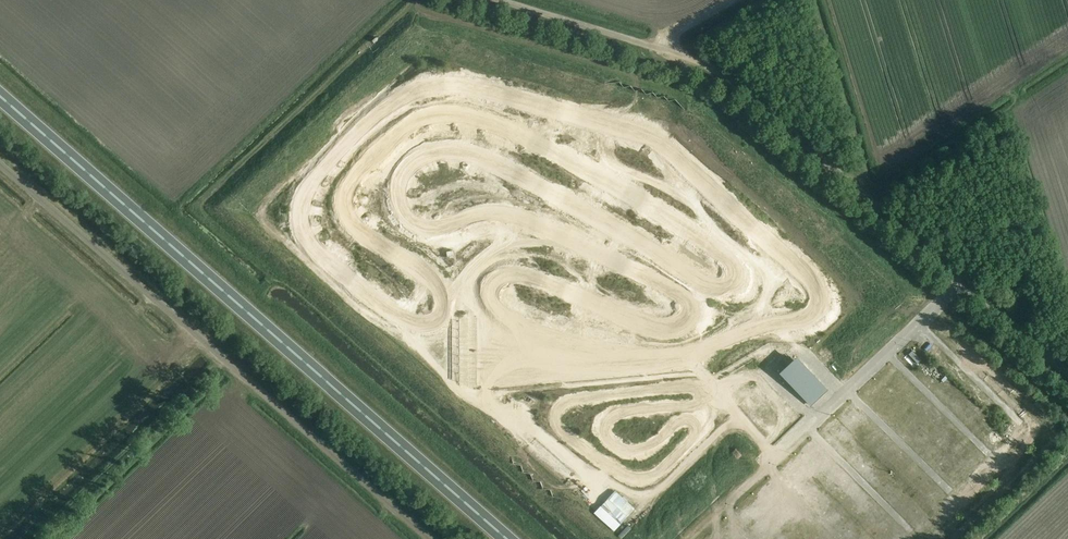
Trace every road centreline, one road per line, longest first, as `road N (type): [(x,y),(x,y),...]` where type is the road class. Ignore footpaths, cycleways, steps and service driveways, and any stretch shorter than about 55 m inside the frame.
road 1 (unclassified): [(1067,372),(741,86),(662,48),(500,0)]
road 2 (trunk): [(508,538),(0,96)]
road 3 (unclassified): [(430,538),(0,163)]

